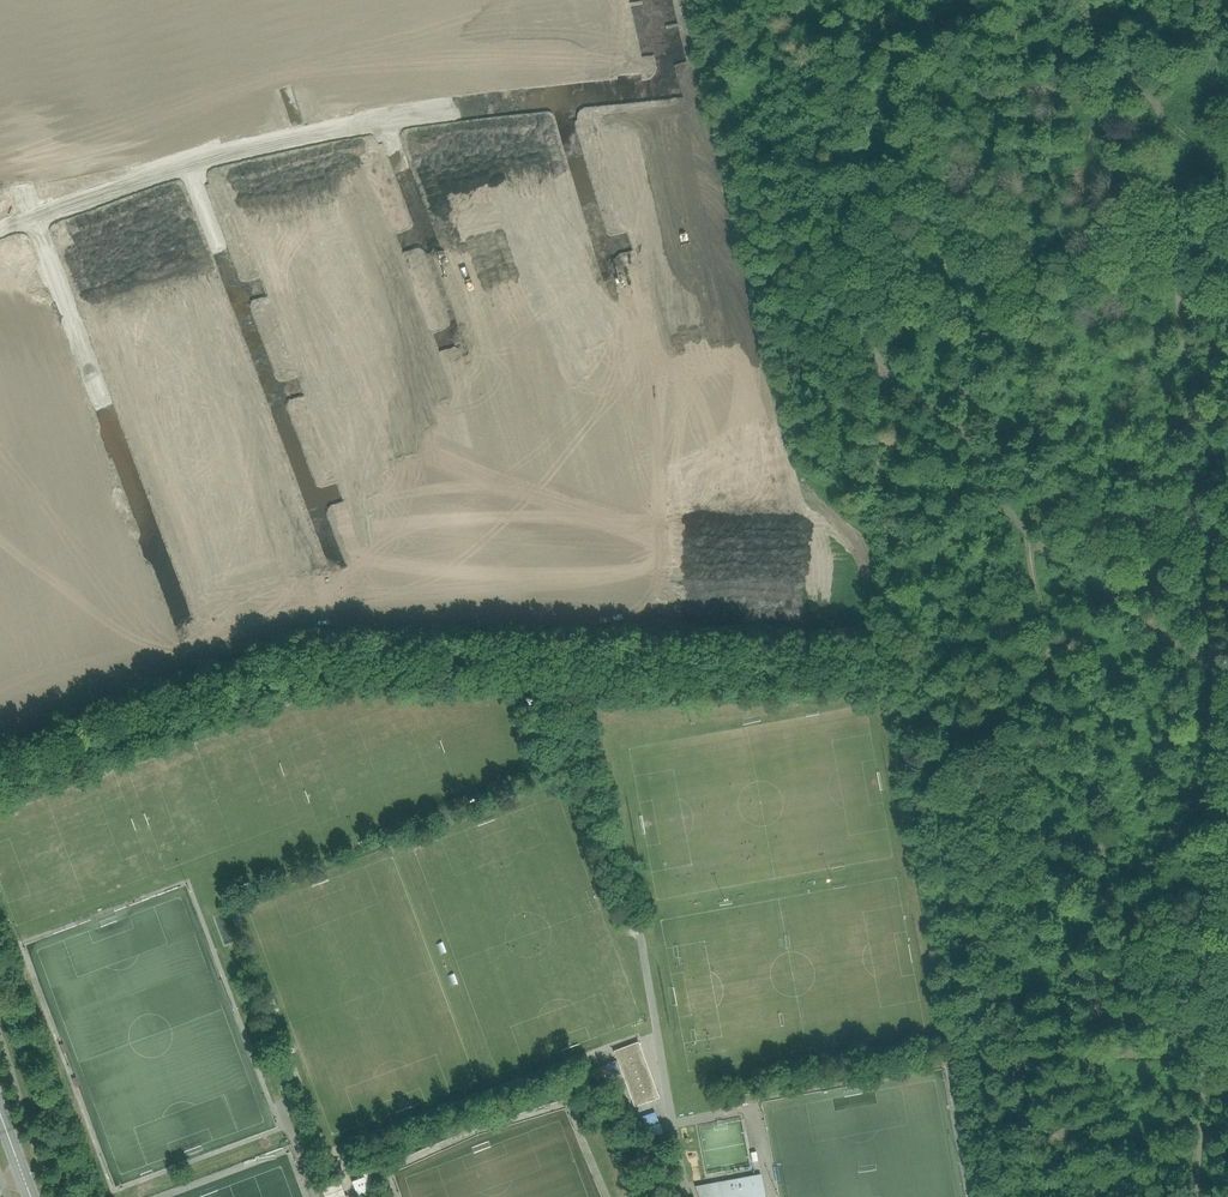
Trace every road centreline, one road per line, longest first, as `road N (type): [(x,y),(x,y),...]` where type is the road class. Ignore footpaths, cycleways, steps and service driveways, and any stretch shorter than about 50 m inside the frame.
road 1 (residential): [(560,99),(697,565),(581,607),(563,604),(554,592),(381,122)]
road 2 (residential): [(192,163),(343,579),(187,638),(33,219)]
road 3 (residential): [(560,99),(669,88),(650,0)]
road 4 (residential): [(192,163),(381,122)]
road 5 (residential): [(381,122),(560,99)]
road 6 (residential): [(33,219),(192,163)]

